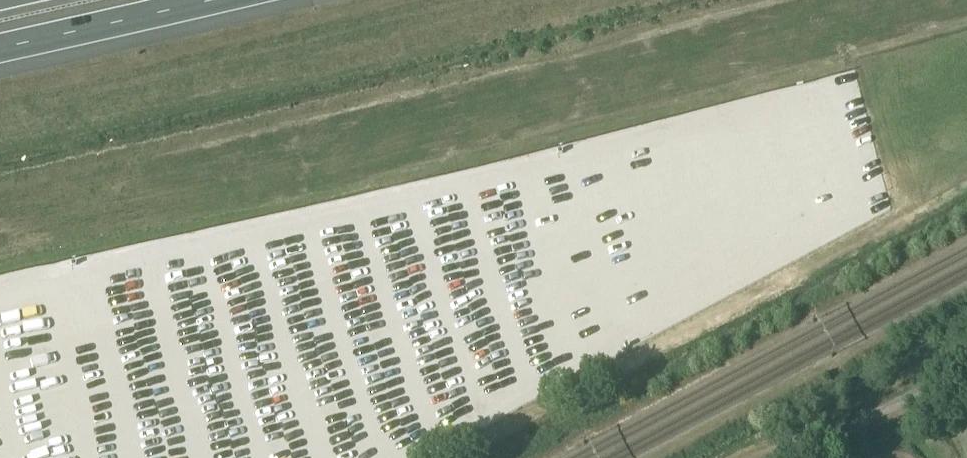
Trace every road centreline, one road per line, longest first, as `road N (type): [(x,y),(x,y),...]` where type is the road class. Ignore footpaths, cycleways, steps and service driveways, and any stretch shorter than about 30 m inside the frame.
road 1 (motorway): [(0,46),(203,0)]

